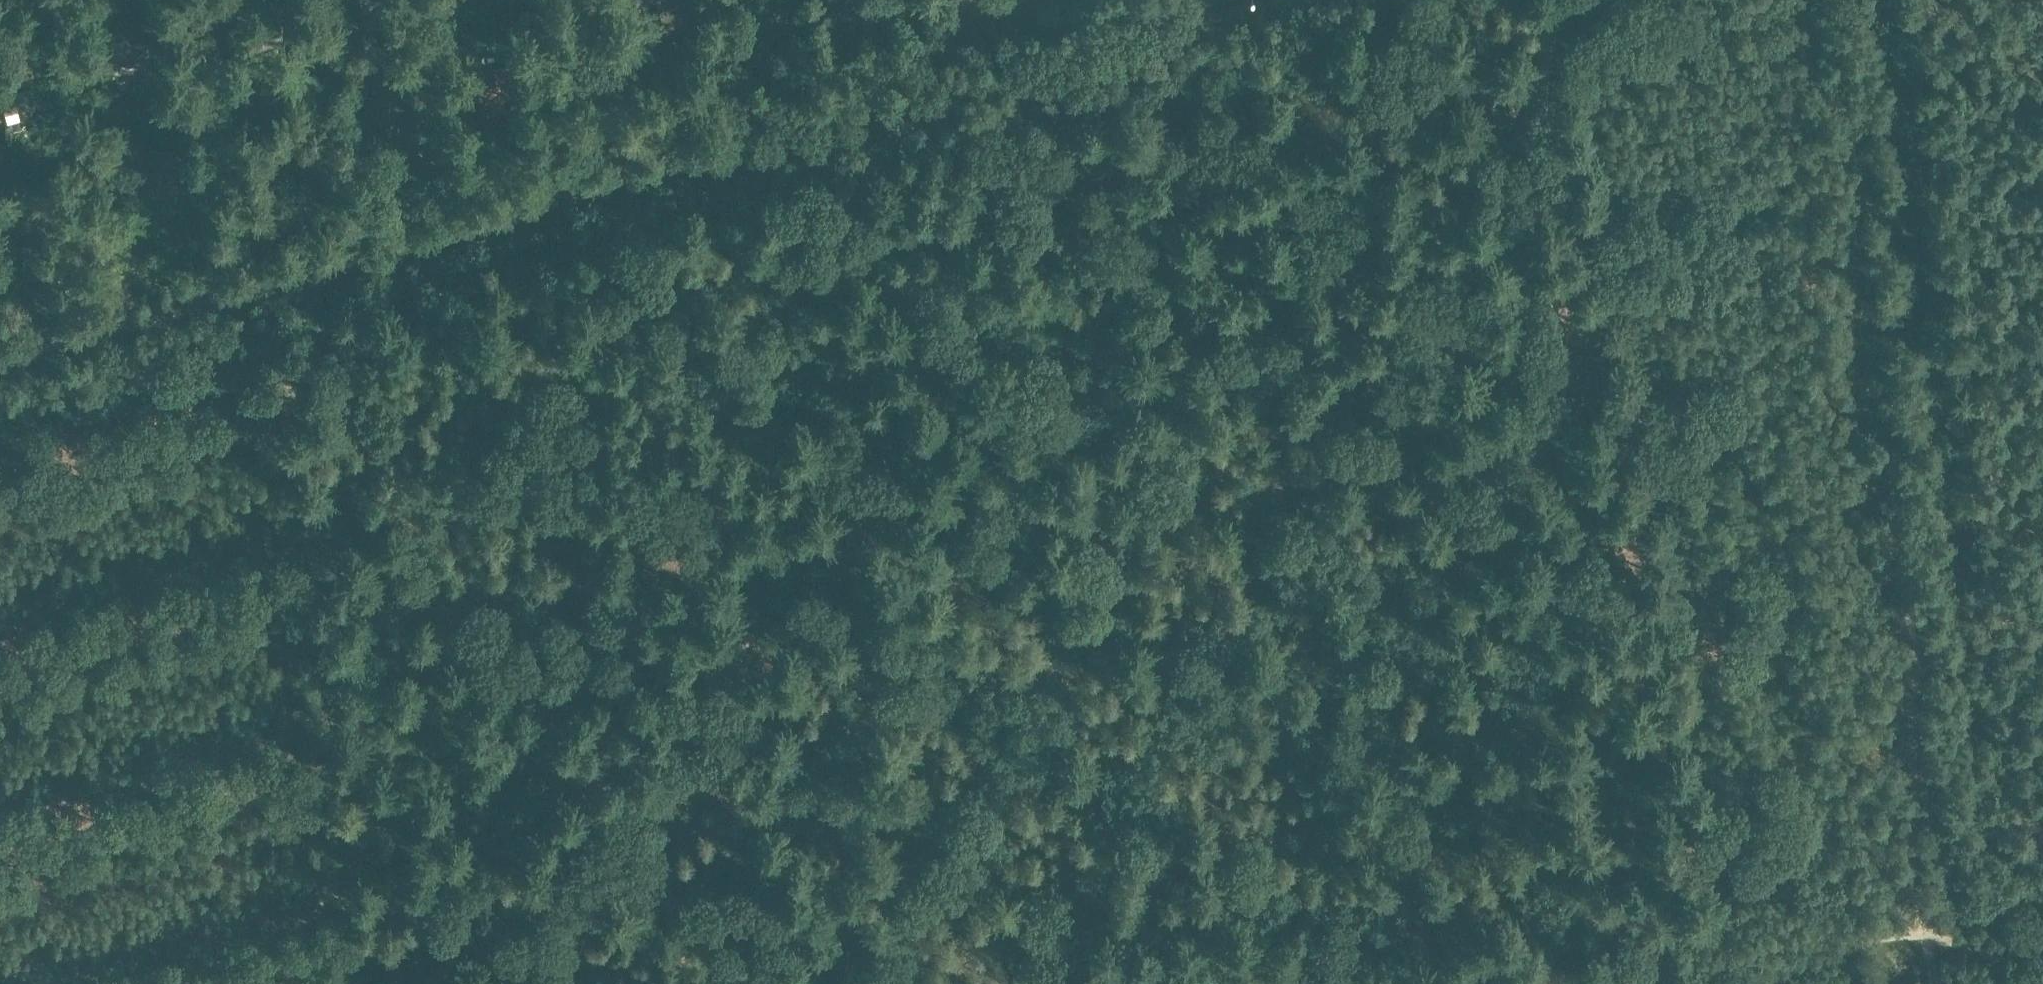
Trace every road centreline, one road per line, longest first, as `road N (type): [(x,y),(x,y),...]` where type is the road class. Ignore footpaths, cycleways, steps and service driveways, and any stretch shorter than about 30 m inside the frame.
road 1 (unclassified): [(0,354),(1280,0)]
road 2 (track): [(1010,983),(963,701),(934,586),(934,529),(884,213),(893,178),(877,111)]
road 3 (track): [(1738,983),(1921,926),(1968,946),(2042,940)]

